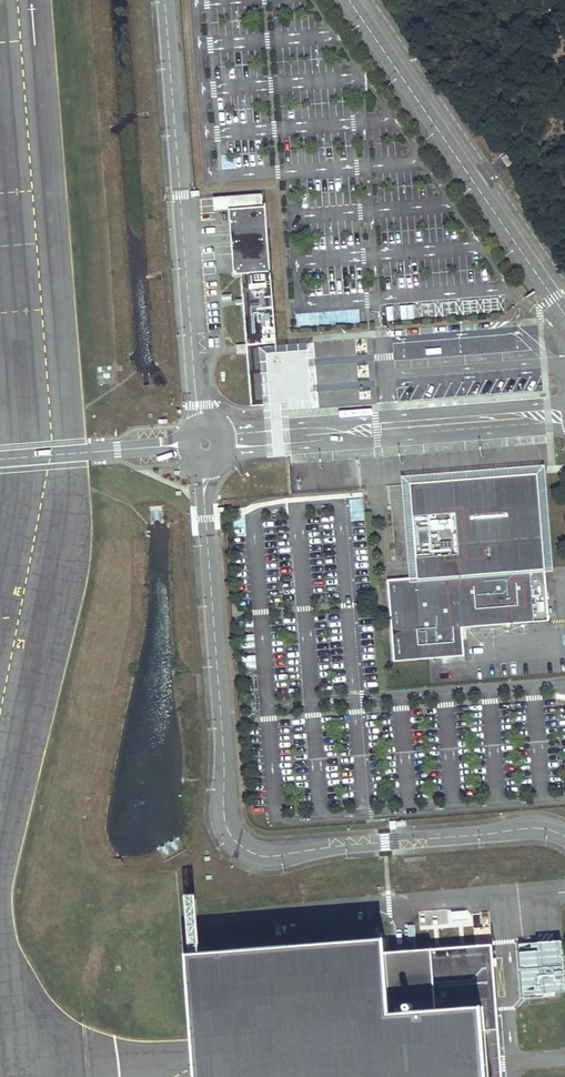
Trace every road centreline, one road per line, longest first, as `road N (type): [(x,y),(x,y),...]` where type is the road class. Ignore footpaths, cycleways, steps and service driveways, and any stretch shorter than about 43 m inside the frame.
road 1 (tertiary): [(349,0),(564,316)]
road 2 (unclassified): [(564,399),(220,432)]
road 3 (unclassified): [(224,446),(237,455),(564,425)]

